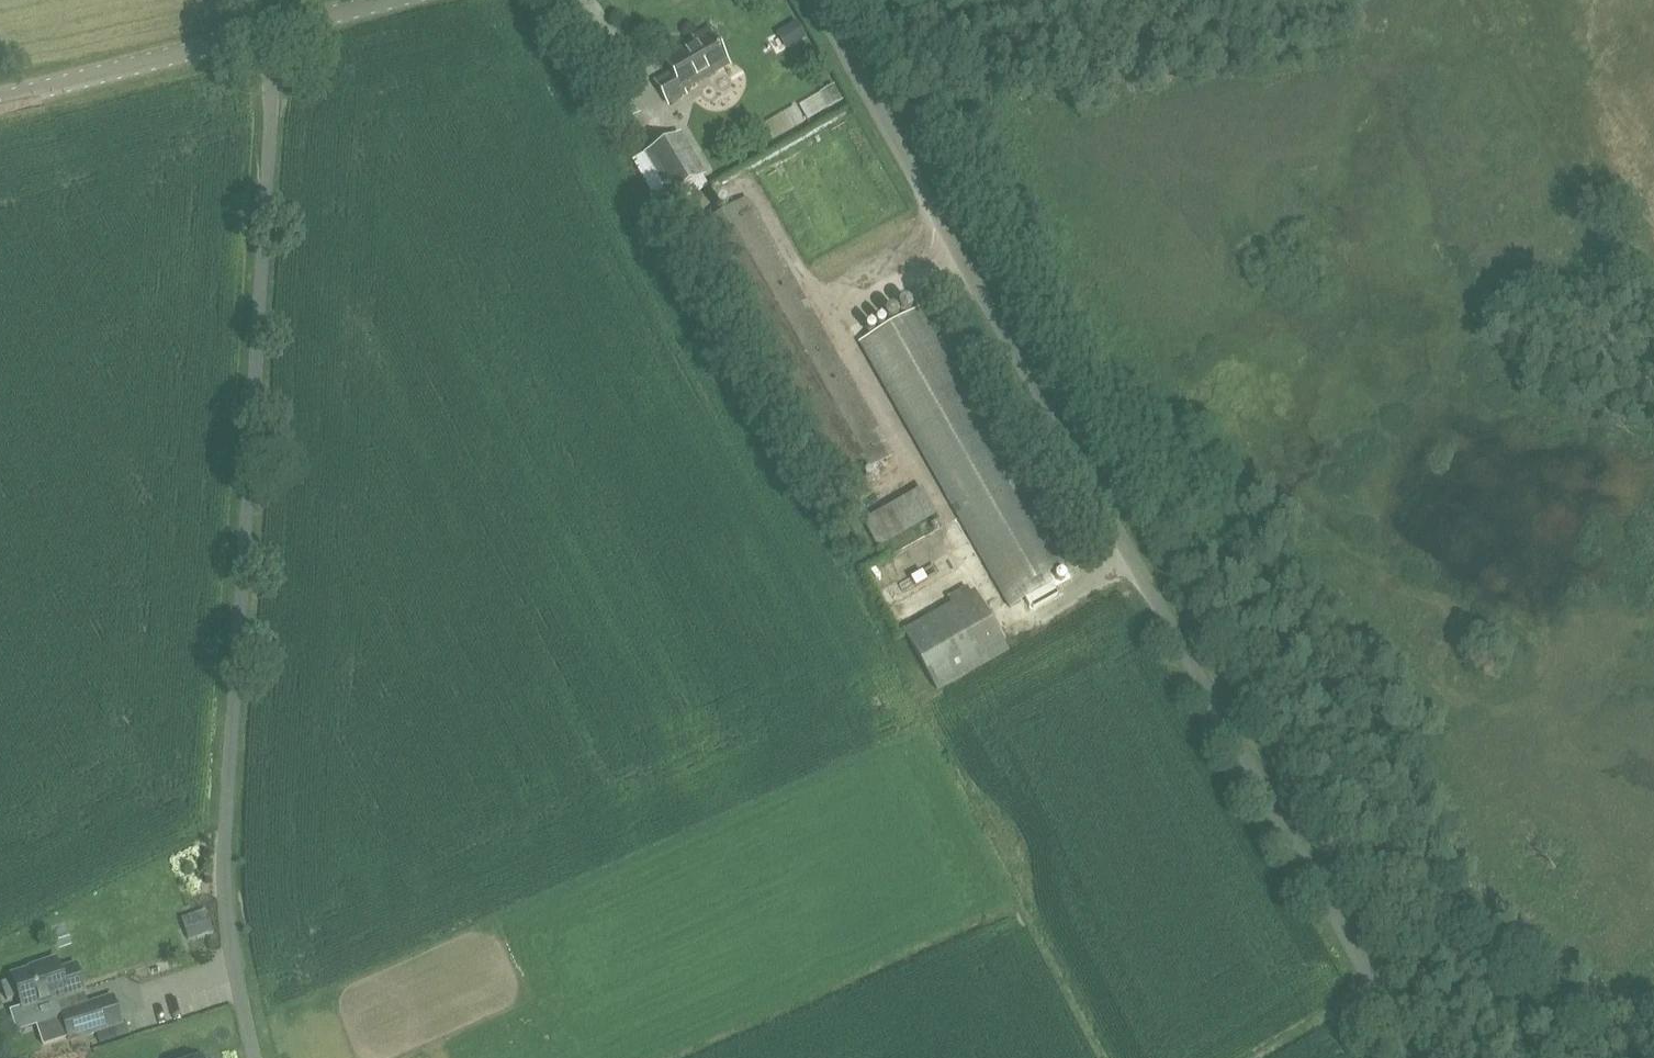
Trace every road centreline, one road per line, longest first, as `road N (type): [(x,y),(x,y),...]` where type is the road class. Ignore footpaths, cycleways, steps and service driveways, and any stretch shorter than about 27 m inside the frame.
road 1 (unclassified): [(1419,1057),(818,0)]
road 2 (tertiary): [(0,104),(406,0)]

